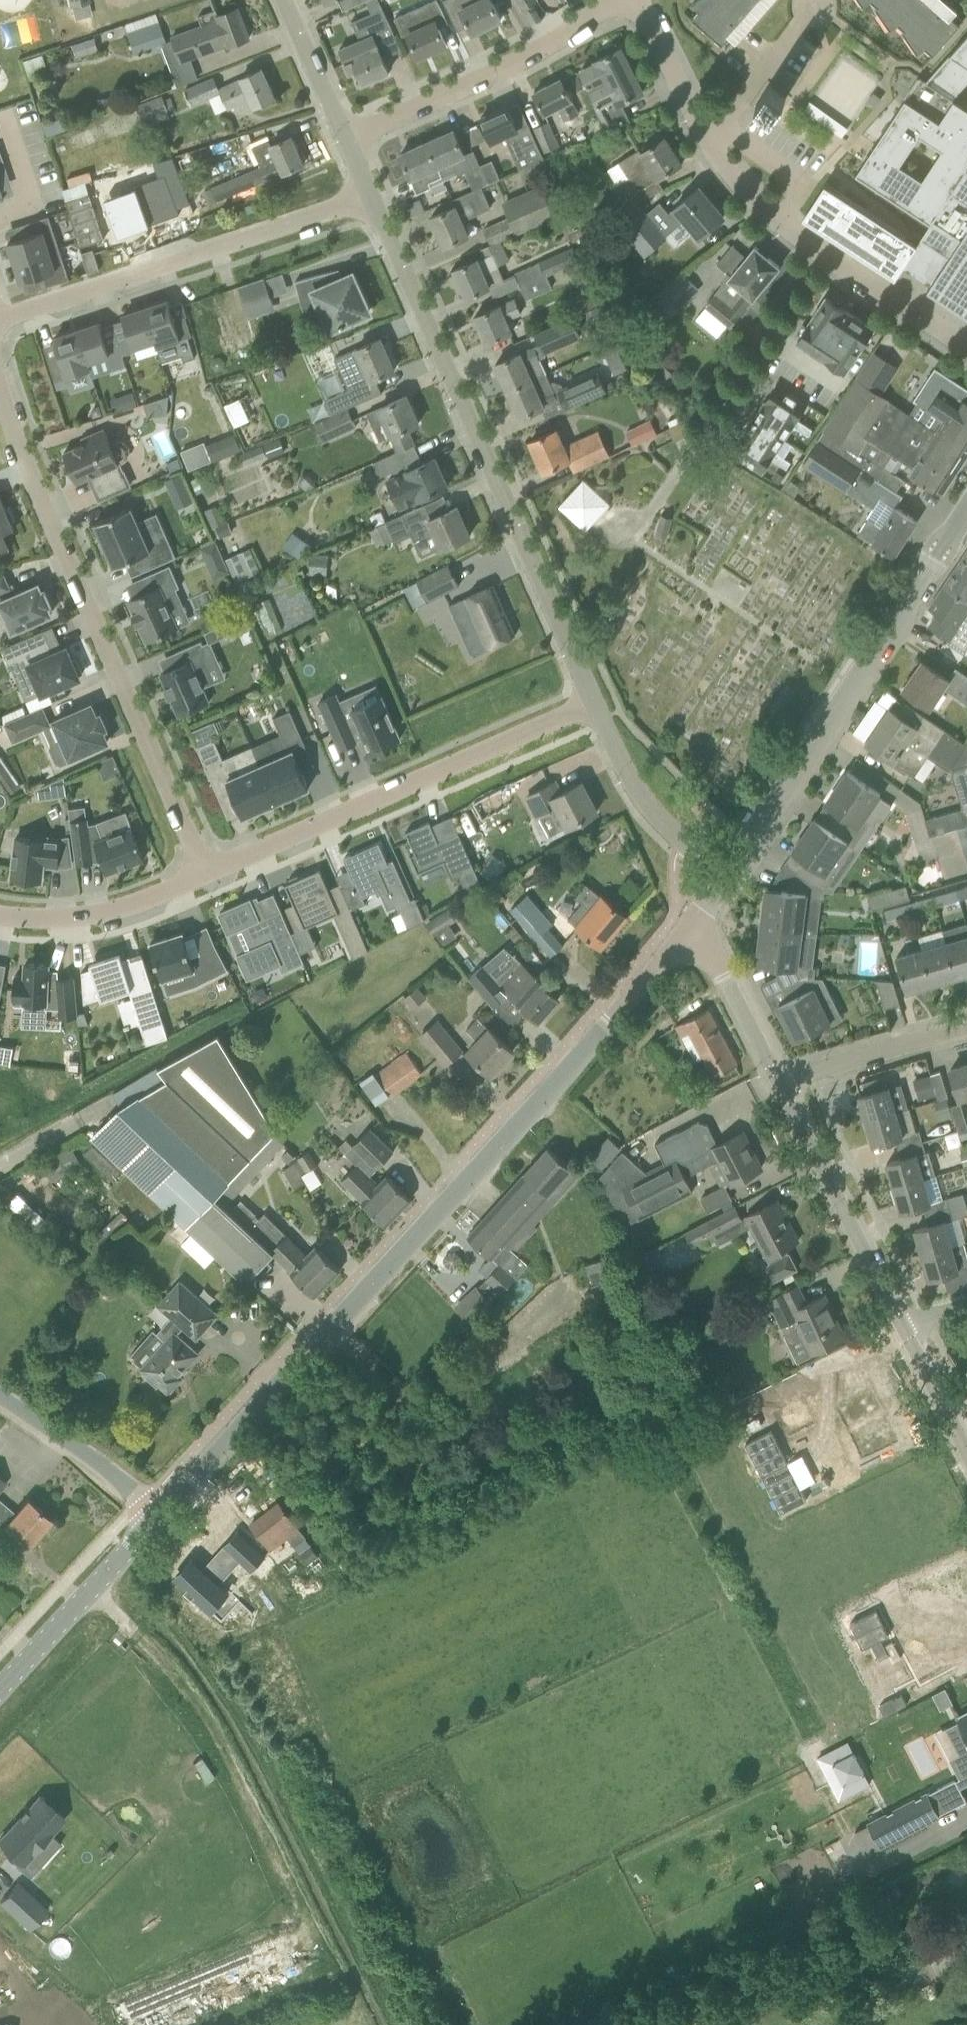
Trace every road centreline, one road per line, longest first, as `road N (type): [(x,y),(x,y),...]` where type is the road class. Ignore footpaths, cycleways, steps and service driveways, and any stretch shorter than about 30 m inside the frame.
road 1 (tertiary): [(153,1521),(698,929)]
road 2 (residential): [(597,701),(369,195)]
road 3 (residential): [(204,875),(0,390)]
road 4 (residential): [(966,347),(738,193),(707,153),(636,0)]
road 5 (tertiary): [(727,874),(966,512)]
road 6 (residential): [(597,701),(204,875)]
road 7 (residential): [(2,322),(369,195)]
road 8 (residential): [(347,138),(517,60),(616,0)]
road 9 (unclassified): [(902,1325),(778,1083)]
road 10 (tertiary): [(0,1690),(153,1521)]
road 11 (residential): [(727,874),(653,820),(597,701)]
road 12 (residential): [(204,875),(83,918),(0,914)]
road 13 (residential): [(778,1083),(966,1028)]
road 14 (unclassified): [(153,1521),(93,1466),(0,1403)]
road 15 (unclassified): [(778,1083),(698,929)]
road 16 (residential): [(347,138),(287,0)]
road 17 (unclassified): [(966,1455),(902,1325)]

